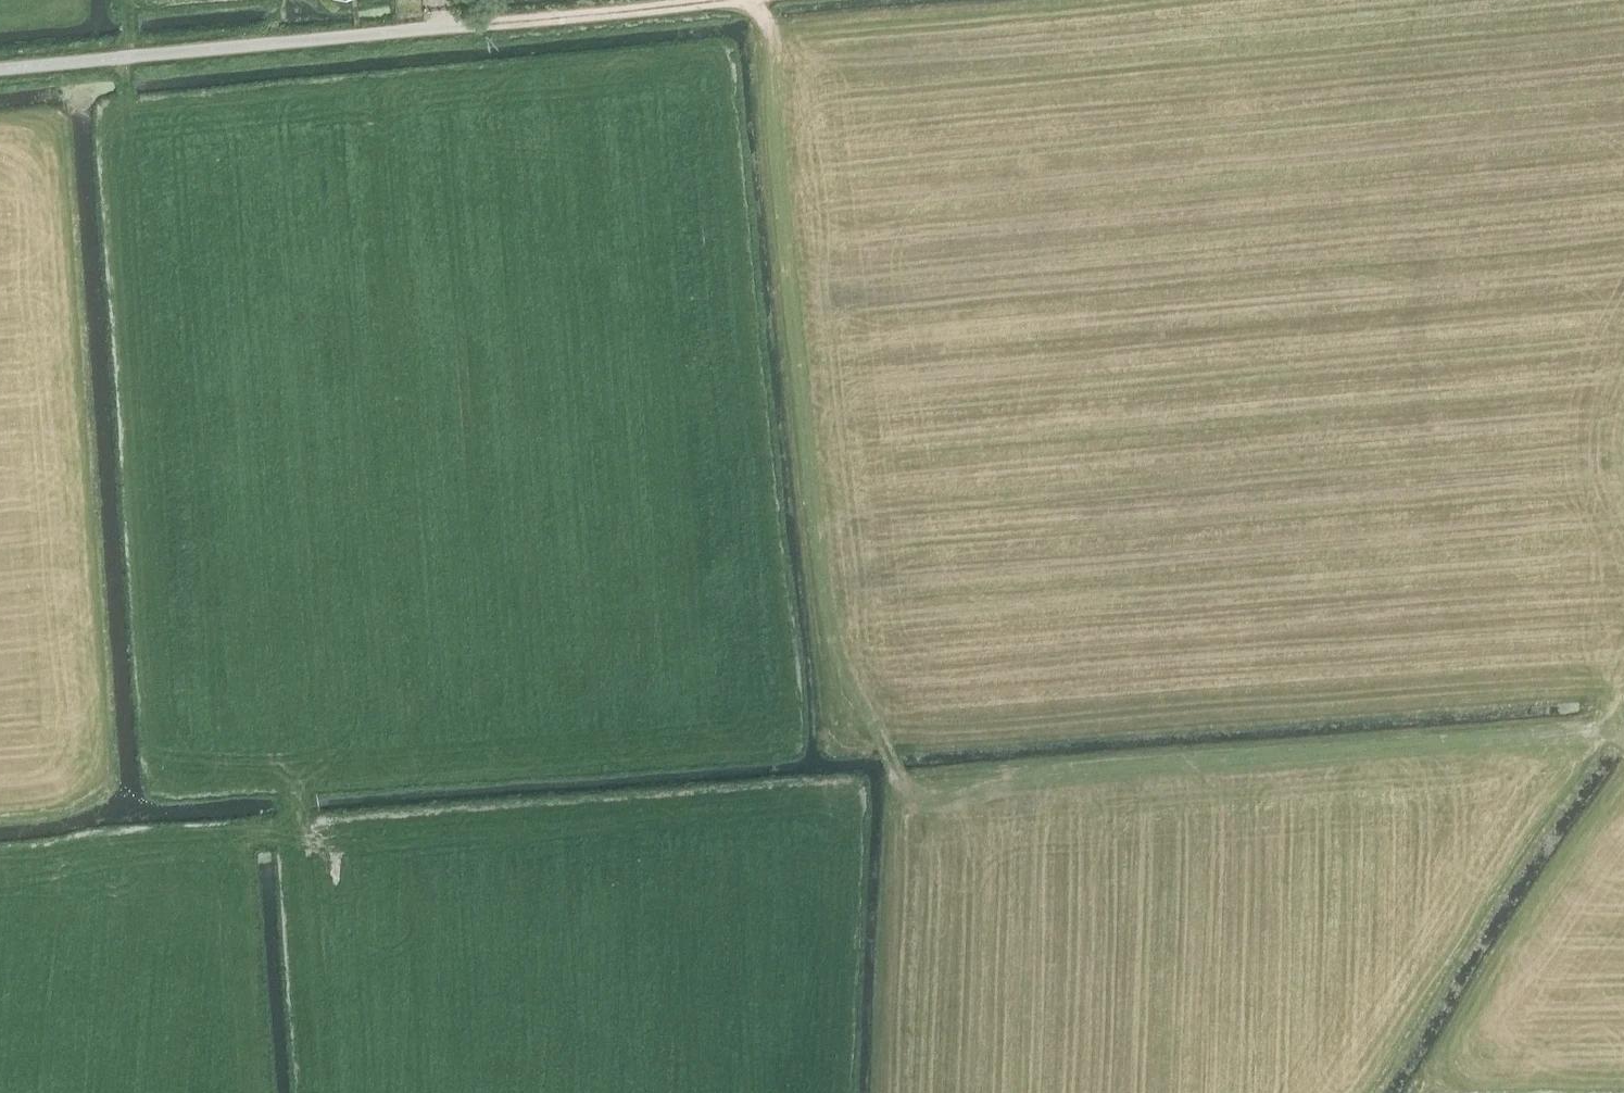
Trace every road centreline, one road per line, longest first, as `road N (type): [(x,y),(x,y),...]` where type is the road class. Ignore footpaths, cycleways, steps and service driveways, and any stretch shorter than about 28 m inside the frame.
road 1 (unclassified): [(0,68),(467,25)]
road 2 (track): [(467,25),(718,0)]

